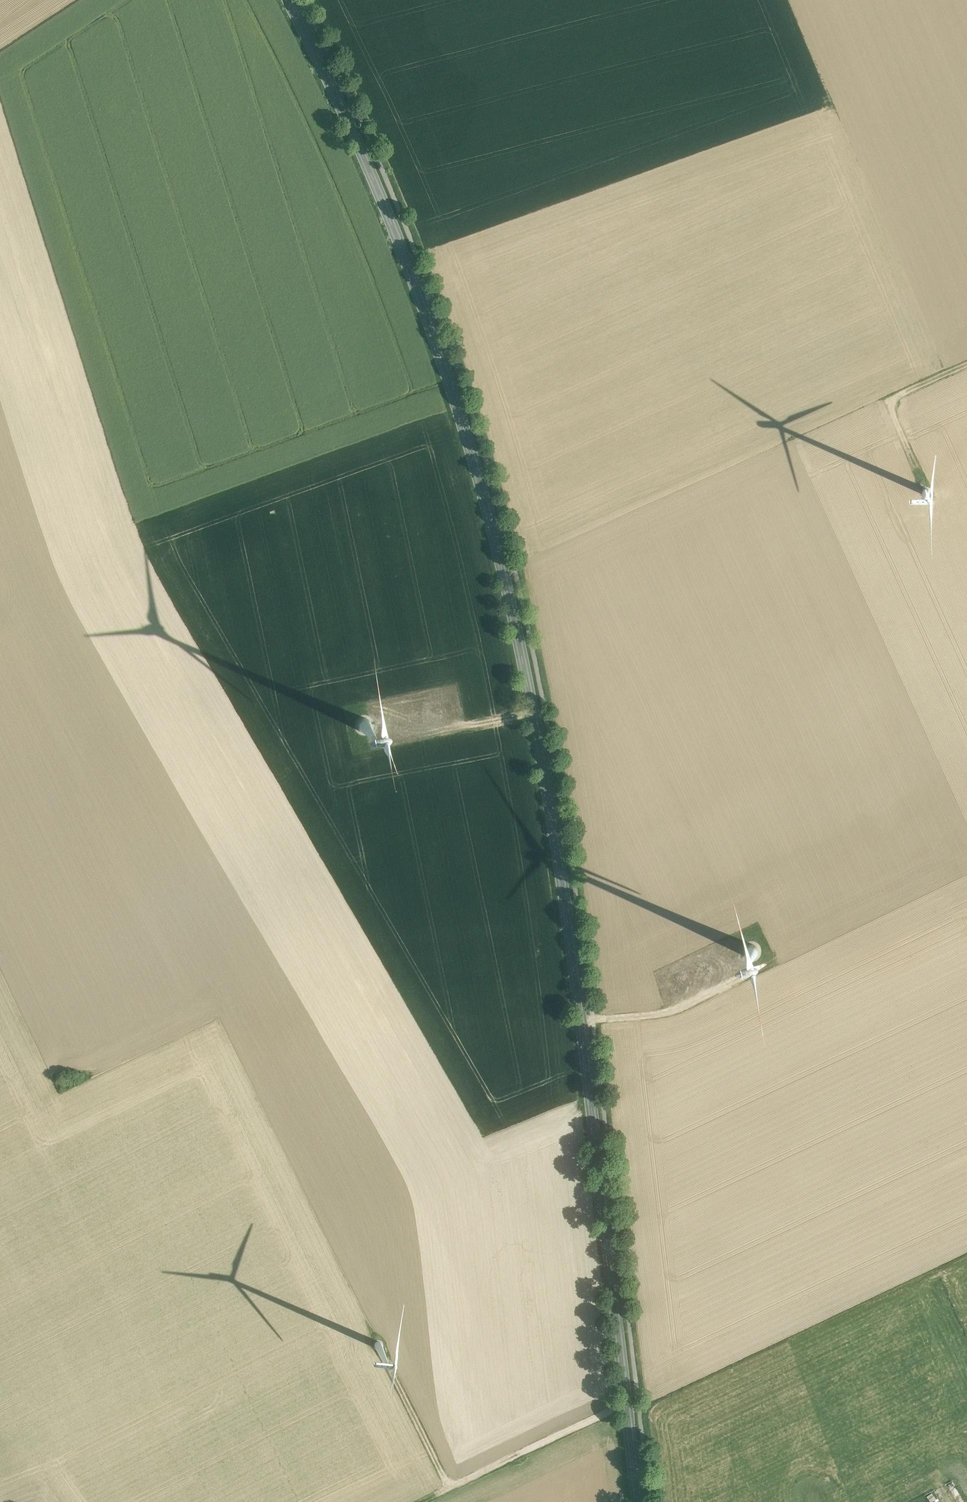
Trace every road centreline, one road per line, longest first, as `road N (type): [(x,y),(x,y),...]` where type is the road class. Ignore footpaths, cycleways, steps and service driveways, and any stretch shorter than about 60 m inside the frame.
road 1 (secondary): [(638,1501),(570,939),(513,616),(477,472),(408,263),(288,0)]
road 2 (track): [(966,365),(909,390),(896,407),(928,484)]

